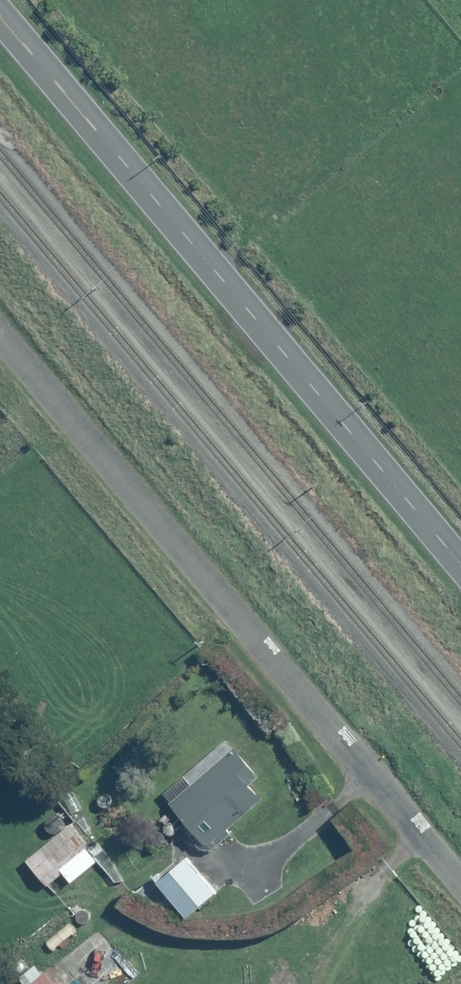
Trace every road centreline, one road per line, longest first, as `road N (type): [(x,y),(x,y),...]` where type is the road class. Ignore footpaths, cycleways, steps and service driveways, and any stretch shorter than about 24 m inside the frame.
road 1 (unclassified): [(460,884),(0,337)]
road 2 (secondary): [(460,563),(0,19)]

